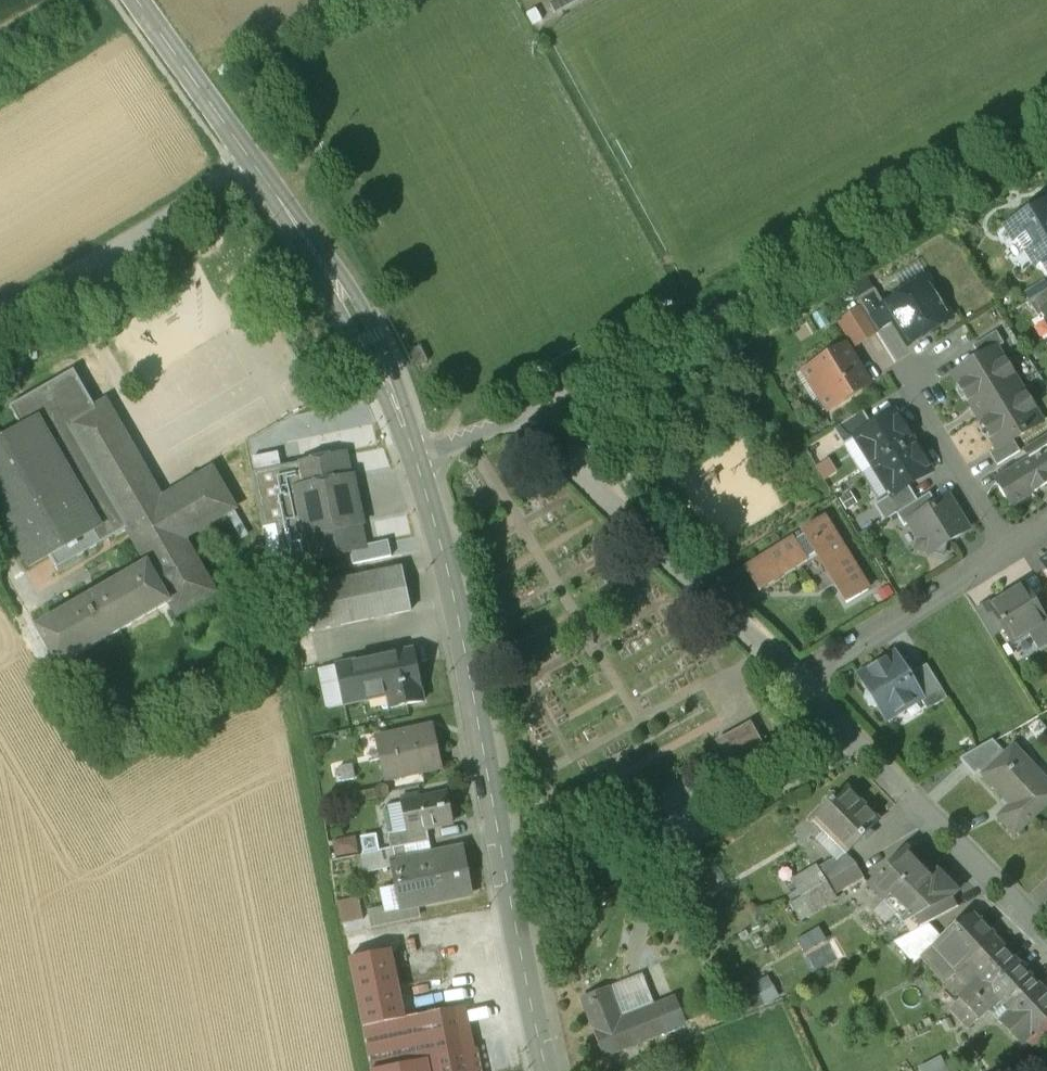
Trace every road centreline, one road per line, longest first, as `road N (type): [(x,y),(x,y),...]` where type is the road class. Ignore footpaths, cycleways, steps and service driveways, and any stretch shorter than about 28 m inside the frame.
road 1 (tertiary): [(544,1070),(470,679),(415,462)]
road 2 (tertiary): [(415,462),(368,341),(131,0)]
road 3 (residential): [(799,685),(517,411),(415,462)]
road 4 (residential): [(1046,934),(799,685)]
road 5 (residential): [(799,685),(1003,553)]
road 6 (residential): [(1003,553),(898,370)]

